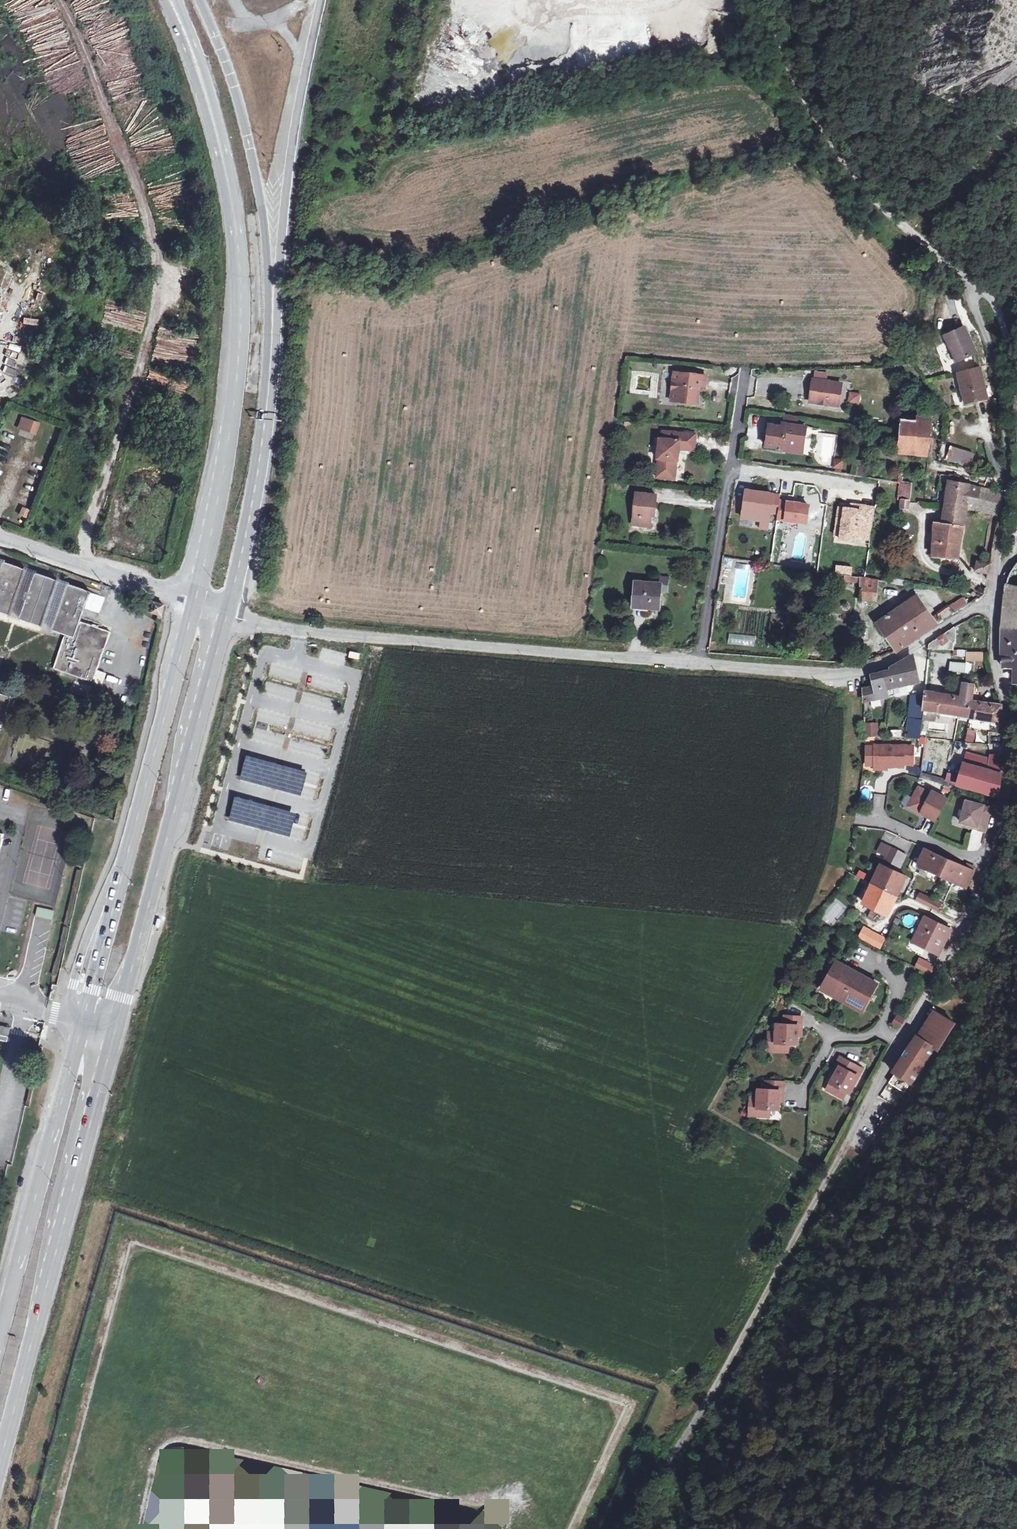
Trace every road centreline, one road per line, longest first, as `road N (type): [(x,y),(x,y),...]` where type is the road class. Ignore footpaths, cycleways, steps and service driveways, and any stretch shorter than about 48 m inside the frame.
road 1 (unclassified): [(992,602),(1007,765),(972,905),(716,1380),(707,1410),(671,1461)]
road 2 (primary): [(203,605),(231,460),(246,272),(230,141),(186,0)]
road 3 (primary): [(166,0),(222,158),(234,267),(229,382),(188,601)]
road 4 (unclassified): [(203,605),(295,630),(699,664)]
road 5 (track): [(766,0),(809,119),(889,213),(989,293),(1016,358)]
road 6 (primary): [(100,1032),(203,605)]
road 7 (primary): [(0,1395),(100,1032)]
road 8 (unclassified): [(975,283),(1008,469),(992,602)]
road 9 (unclassified): [(699,664),(848,678),(905,656),(992,602)]
road 10 (primary): [(80,1023),(0,1313)]
road 11 (residential): [(699,664),(745,374)]
road 12 (primary): [(188,601),(122,875)]
road 13 (unclassified): [(188,601),(0,534)]
road 14 (track): [(682,1528),(683,1474),(671,1461),(620,1528)]
road 15 (primary): [(122,875),(95,916),(65,1018)]
road 16 (primary): [(122,875),(80,1023)]

